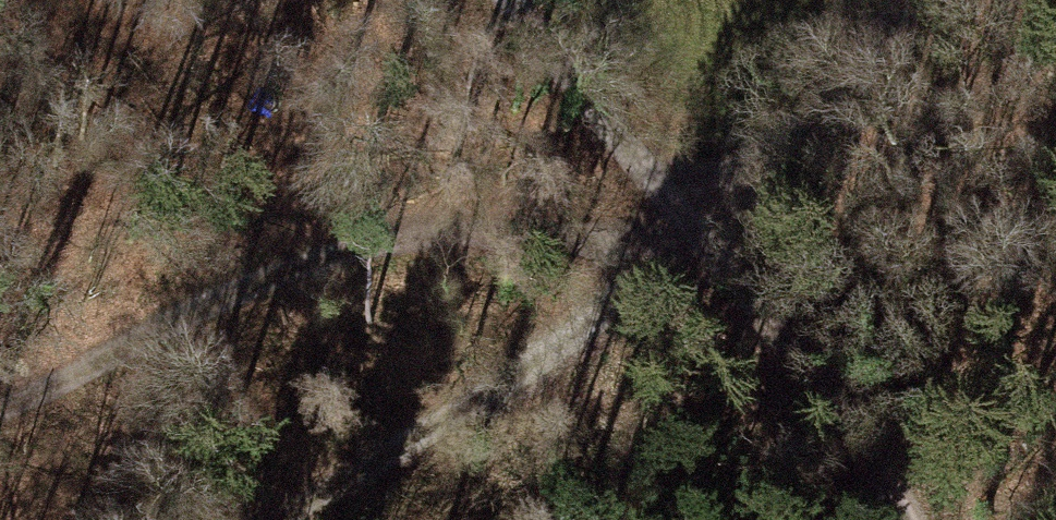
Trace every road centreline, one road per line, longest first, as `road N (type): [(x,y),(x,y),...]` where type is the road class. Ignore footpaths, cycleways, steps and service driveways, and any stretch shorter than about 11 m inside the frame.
road 1 (track): [(0,409),(346,249),(458,230),(688,240)]
road 2 (track): [(290,519),(509,388),(688,240)]
road 3 (track): [(893,519),(875,472),(688,240)]
road 4 (track): [(688,240),(923,0)]
road 5 (unclassified): [(688,240),(507,0)]

